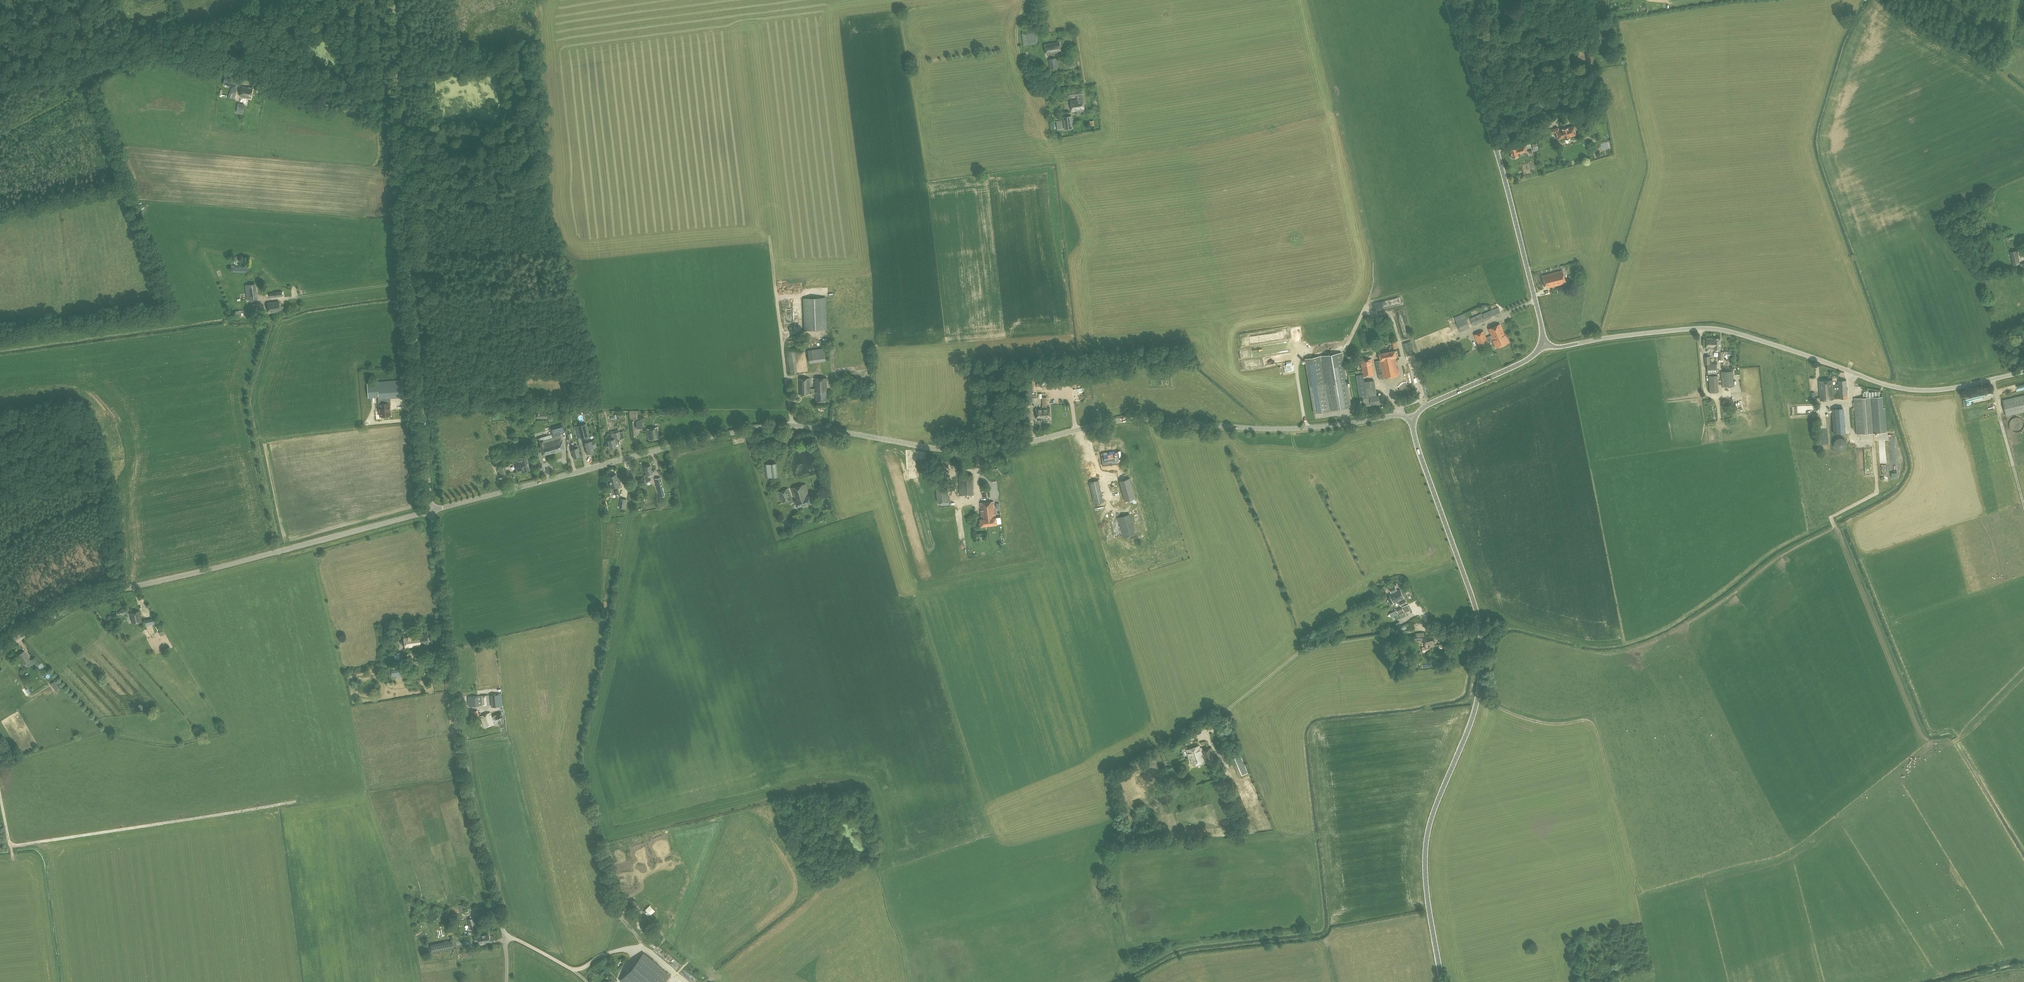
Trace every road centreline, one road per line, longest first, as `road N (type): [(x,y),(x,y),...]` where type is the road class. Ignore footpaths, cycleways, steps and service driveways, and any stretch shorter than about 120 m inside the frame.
road 1 (tertiary): [(431,511),(760,427),(965,451),(1119,420),(1273,429),(1413,419)]
road 2 (tertiary): [(1441,981),(1425,846),(1473,719),(1482,650),(1477,613),(1413,419)]
road 3 (unclassified): [(431,511),(392,0)]
road 4 (unclassified): [(1543,344),(1717,329),(1914,390),(2023,372)]
road 5 (unclassified): [(506,981),(504,936),(462,766),(431,511)]
road 6 (tertiary): [(0,649),(86,600),(431,511)]
road 7 (tertiary): [(1543,344),(1500,160),(1448,0)]
road 8 (track): [(1638,896),(1595,724),(1524,719),(1478,695)]
road 9 (tertiary): [(1413,419),(1543,344)]
road 10 (track): [(1878,0),(2000,73)]

